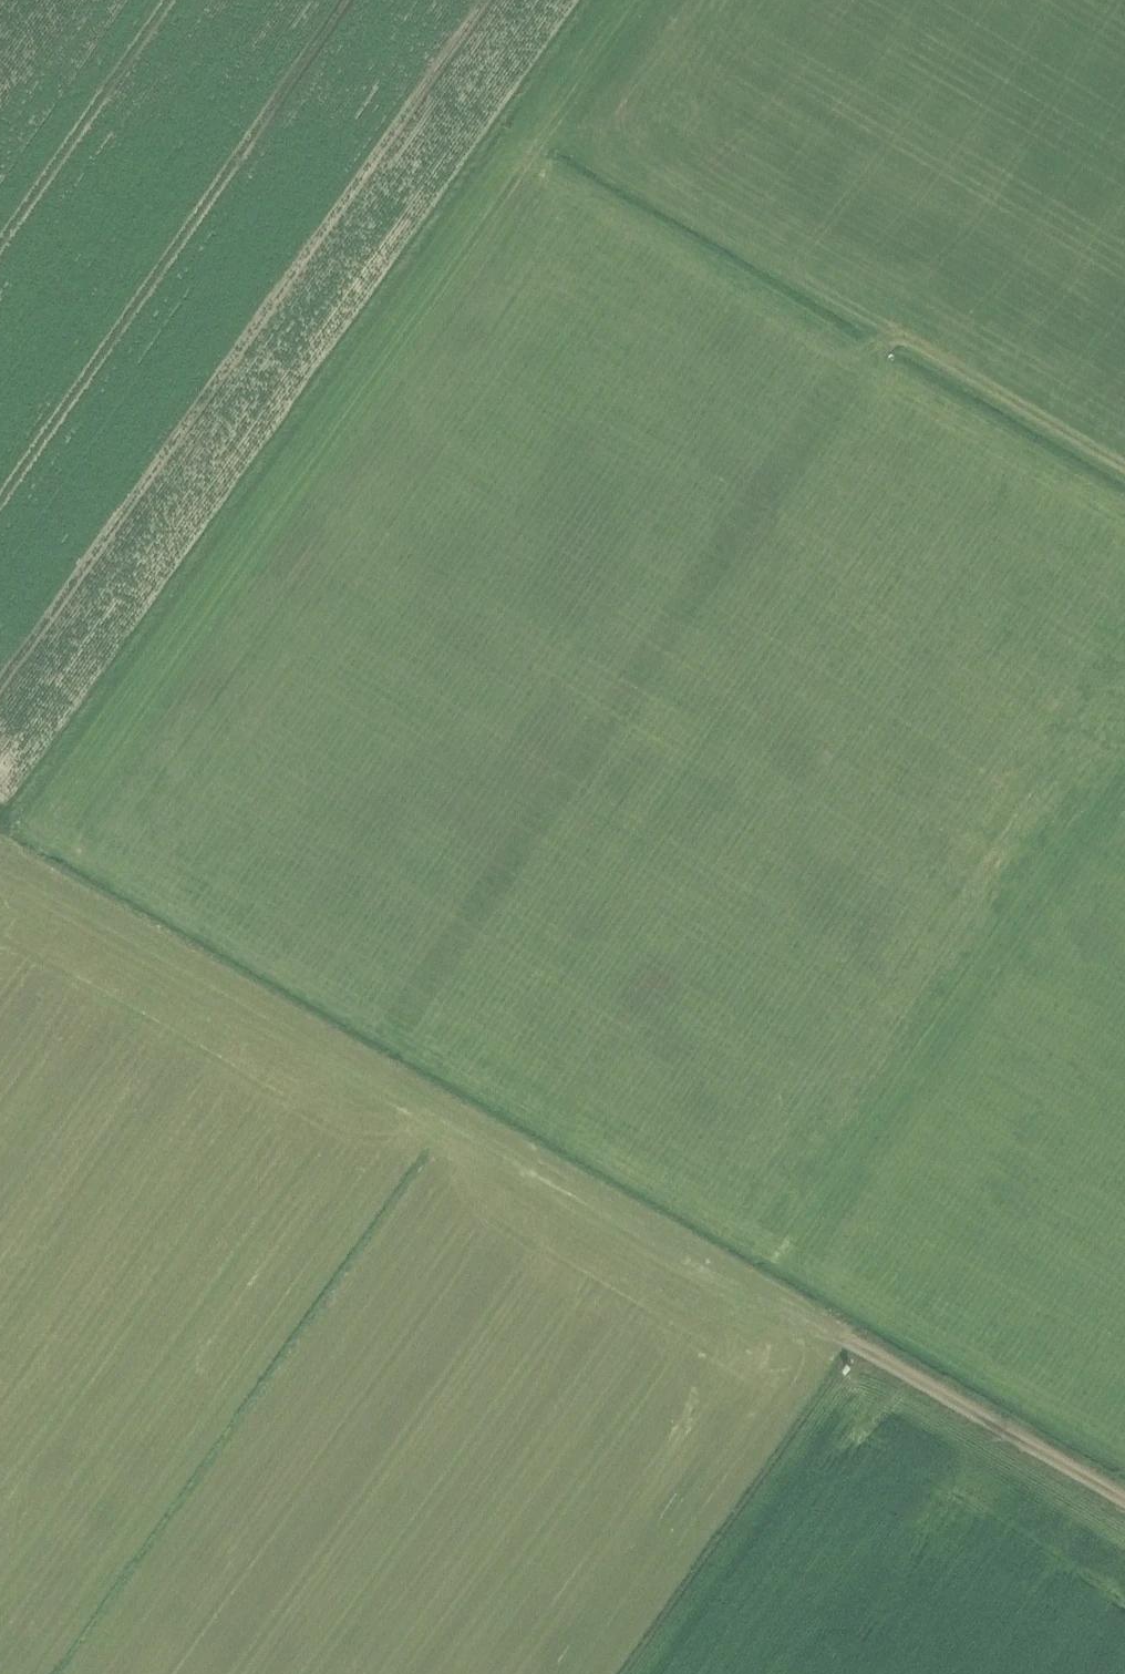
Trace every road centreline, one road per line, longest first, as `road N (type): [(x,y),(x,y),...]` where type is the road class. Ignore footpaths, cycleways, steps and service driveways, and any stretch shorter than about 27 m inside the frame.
road 1 (track): [(1124,1500),(856,1347)]

